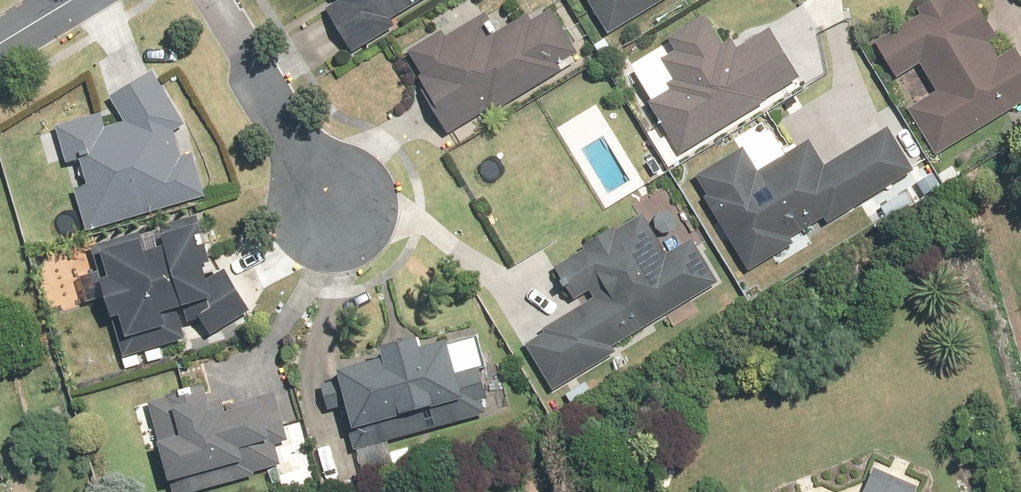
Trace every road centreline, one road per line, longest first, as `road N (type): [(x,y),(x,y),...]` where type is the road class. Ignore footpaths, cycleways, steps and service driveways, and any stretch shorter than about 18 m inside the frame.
road 1 (residential): [(335,214),(215,0)]

